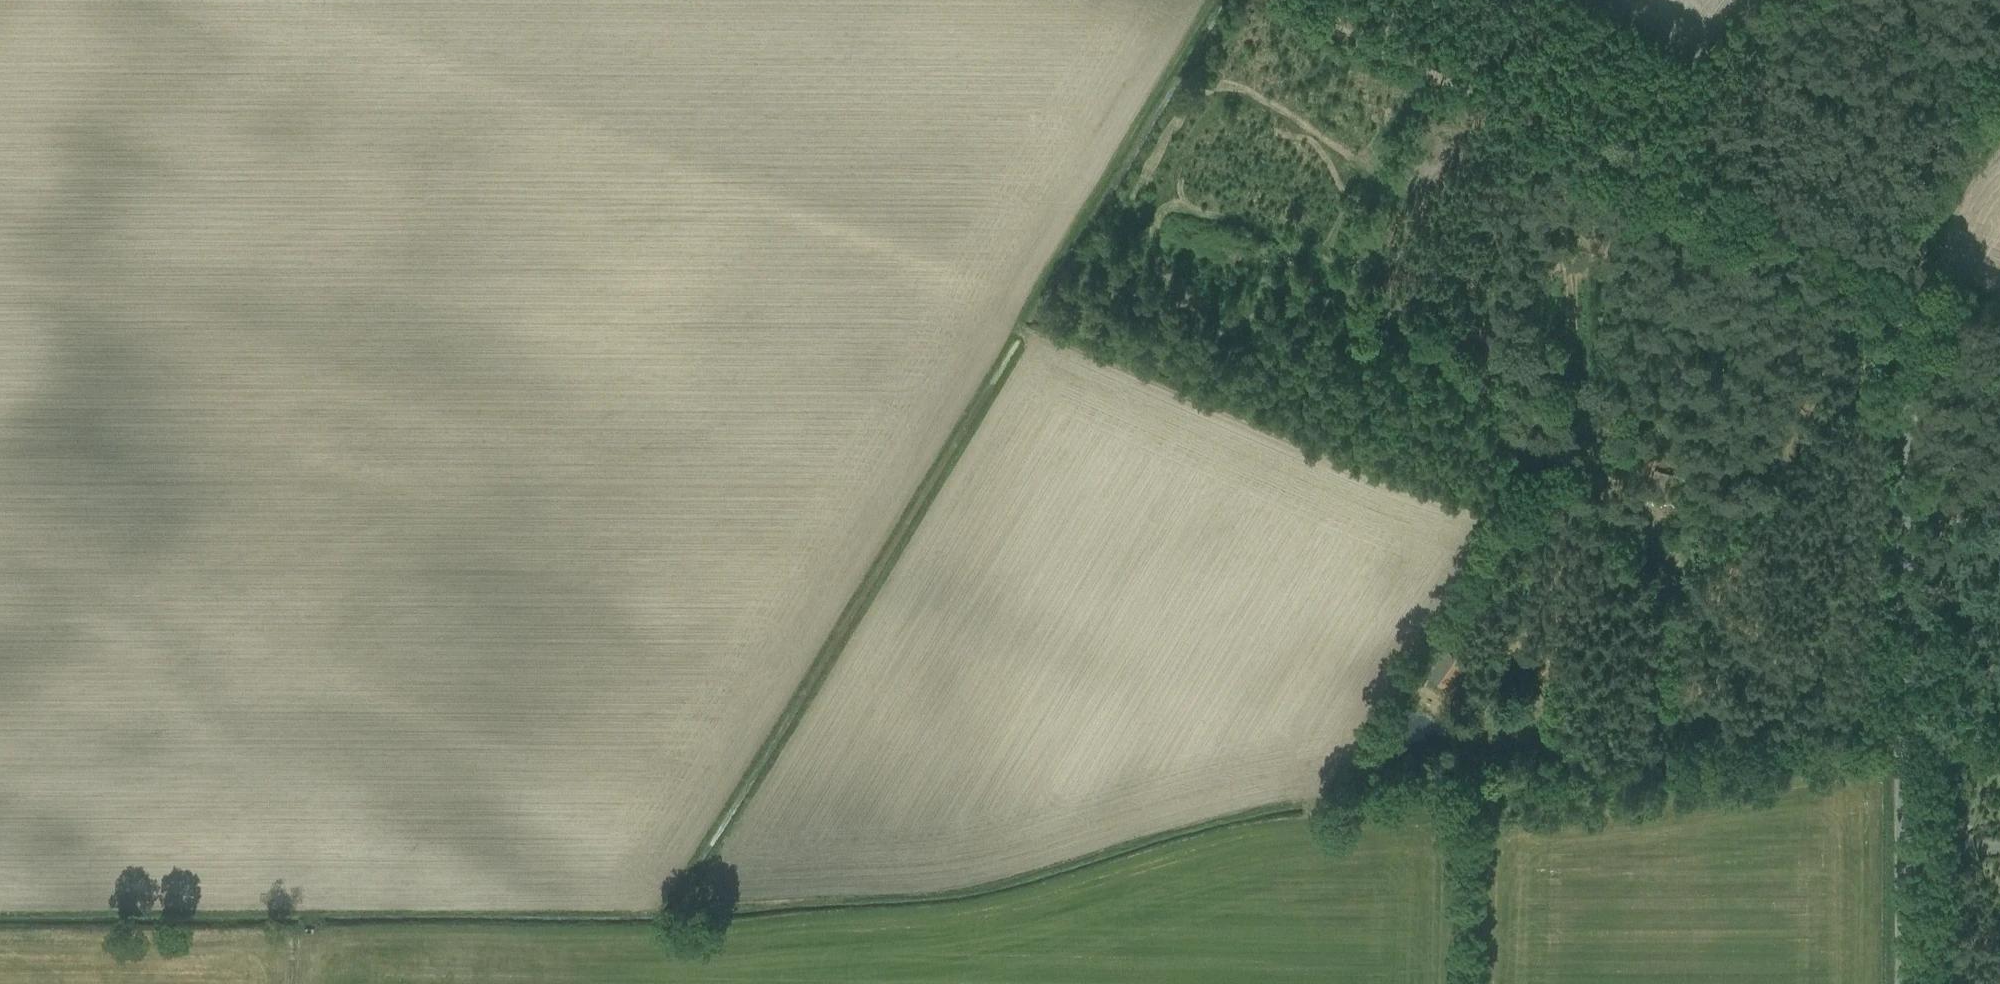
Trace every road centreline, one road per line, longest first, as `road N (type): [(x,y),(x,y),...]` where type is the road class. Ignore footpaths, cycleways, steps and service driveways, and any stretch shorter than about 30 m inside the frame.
road 1 (unclassified): [(1898,983),(1914,235),(1943,182),(1999,121)]
road 2 (track): [(1289,0),(1846,290),(1907,312)]

